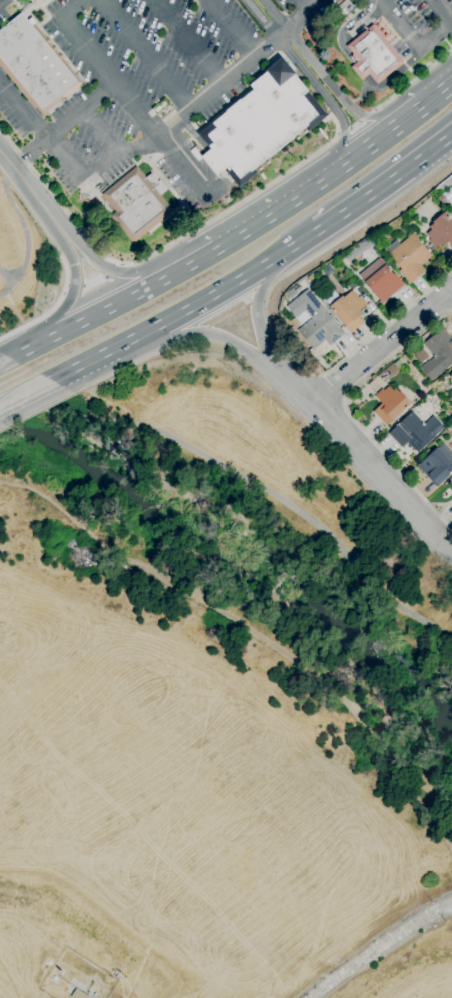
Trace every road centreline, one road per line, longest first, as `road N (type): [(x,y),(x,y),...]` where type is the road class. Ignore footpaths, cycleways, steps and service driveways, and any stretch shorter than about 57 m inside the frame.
road 1 (tertiary): [(270,364),(451,551)]
road 2 (trunk): [(128,341),(314,235)]
road 3 (residential): [(246,0),(340,120),(345,166)]
road 4 (residential): [(386,131),(357,116),(263,0)]
road 5 (residential): [(311,401),(451,292)]
road 6 (trunk): [(314,235),(451,129)]
road 7 (trunk): [(345,166),(217,250)]
road 8 (trunk): [(128,341),(209,333),(270,364)]
road 9 (trunk): [(167,280),(44,340)]

